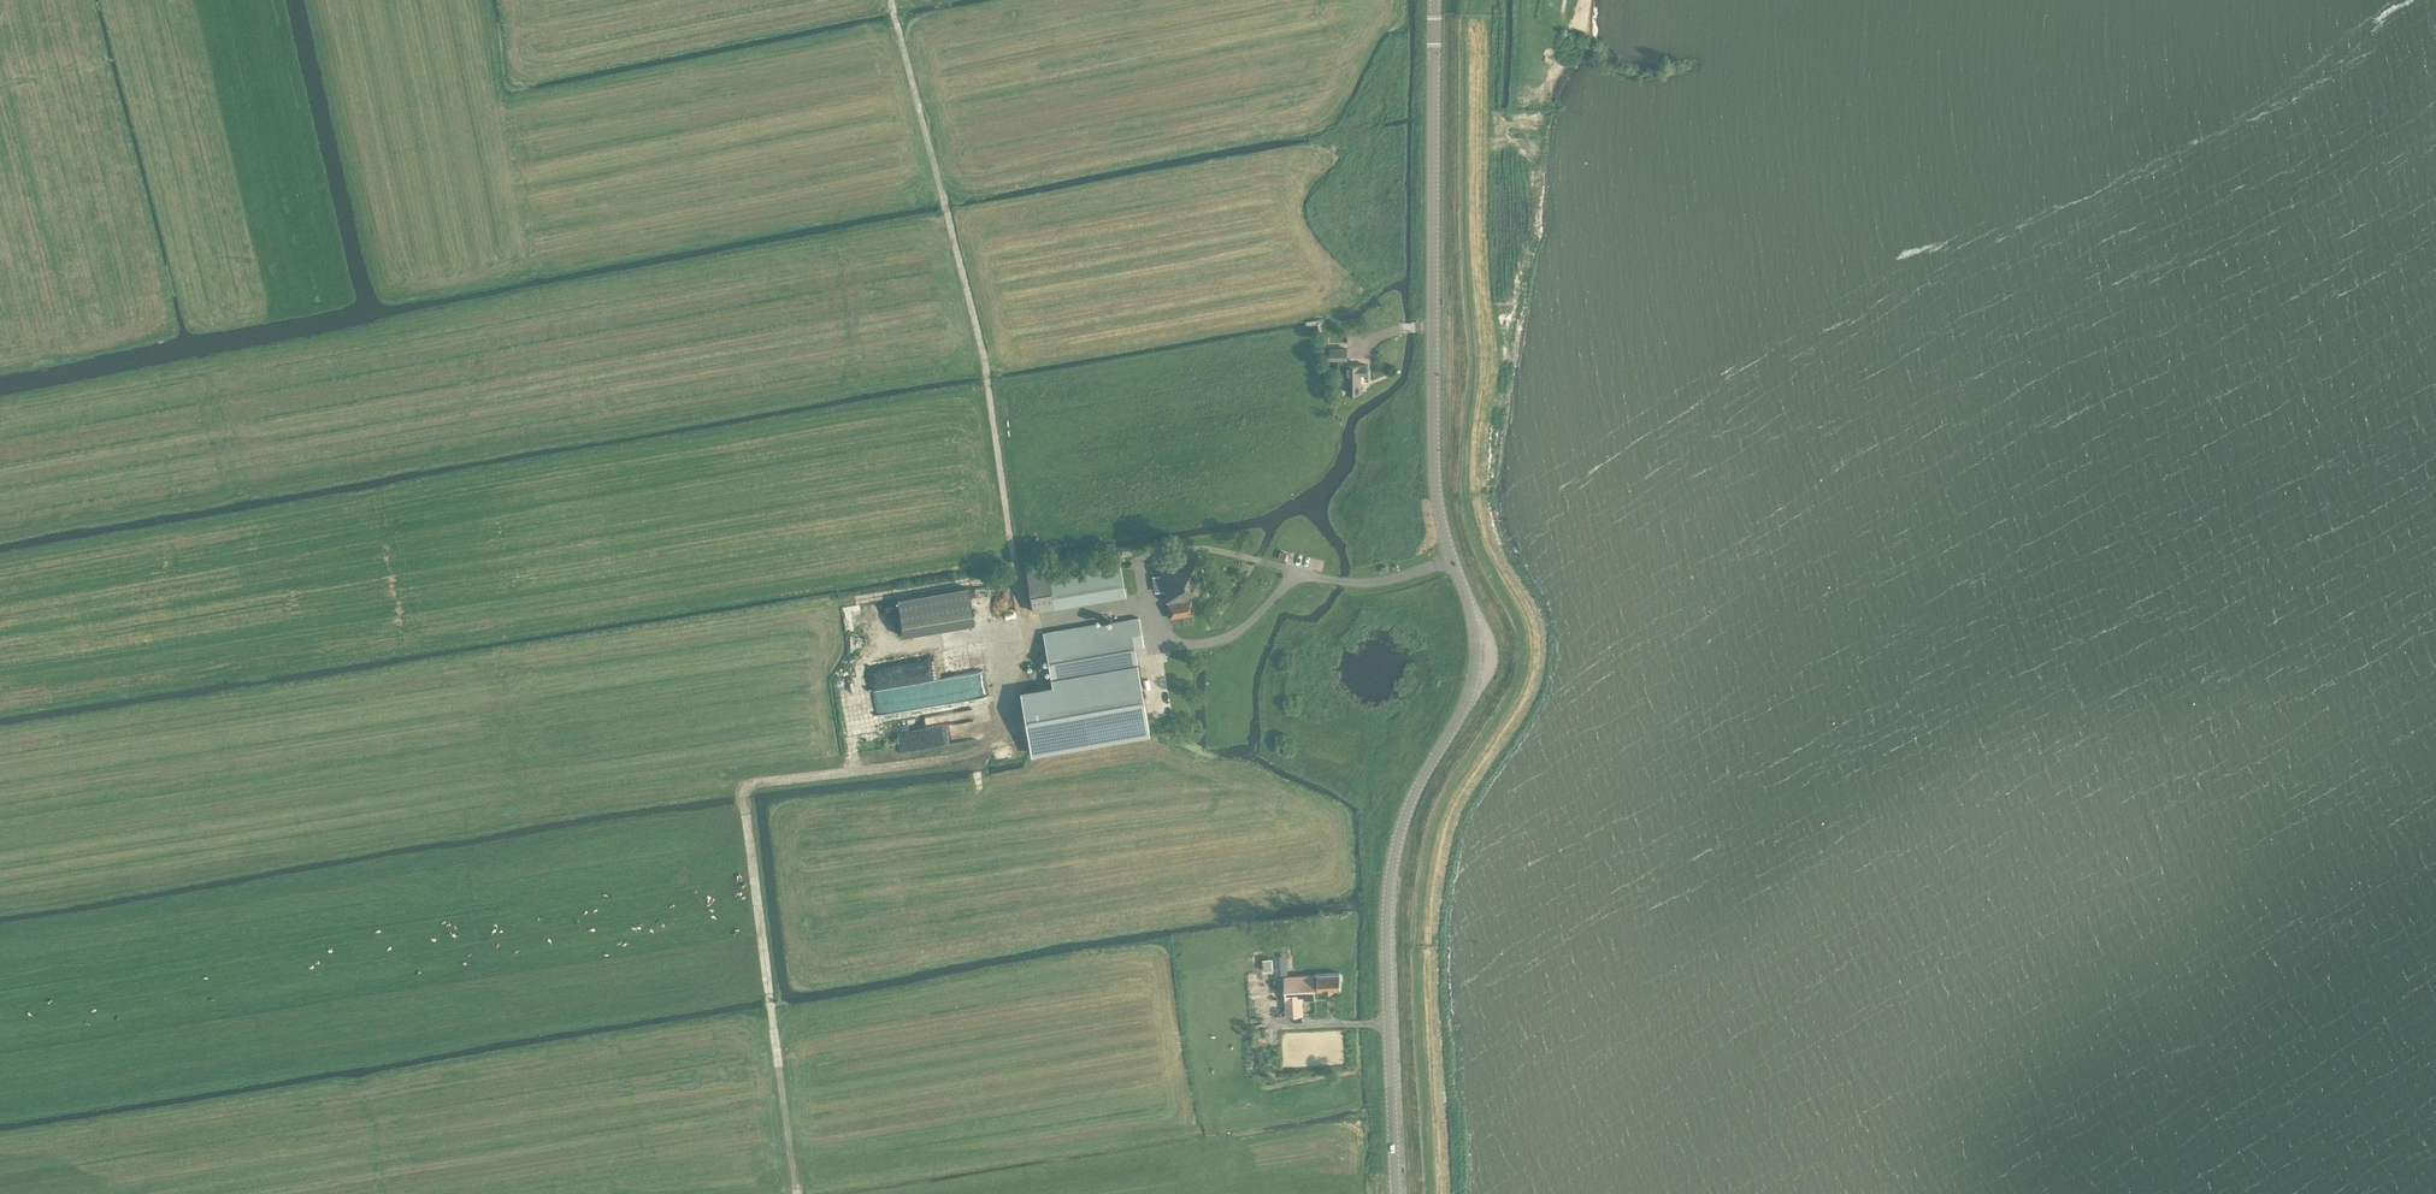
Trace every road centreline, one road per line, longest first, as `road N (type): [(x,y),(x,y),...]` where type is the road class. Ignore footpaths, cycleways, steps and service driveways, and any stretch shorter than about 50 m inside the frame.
road 1 (track): [(892,0),(983,339),(1026,620),(1006,737),(947,759),(745,785),(797,1193)]
road 2 (tertiary): [(1436,0),(1437,490),(1479,647),(1467,702),(1409,806),(1393,871),(1398,1193)]
road 3 (track): [(1026,620),(1149,599)]

